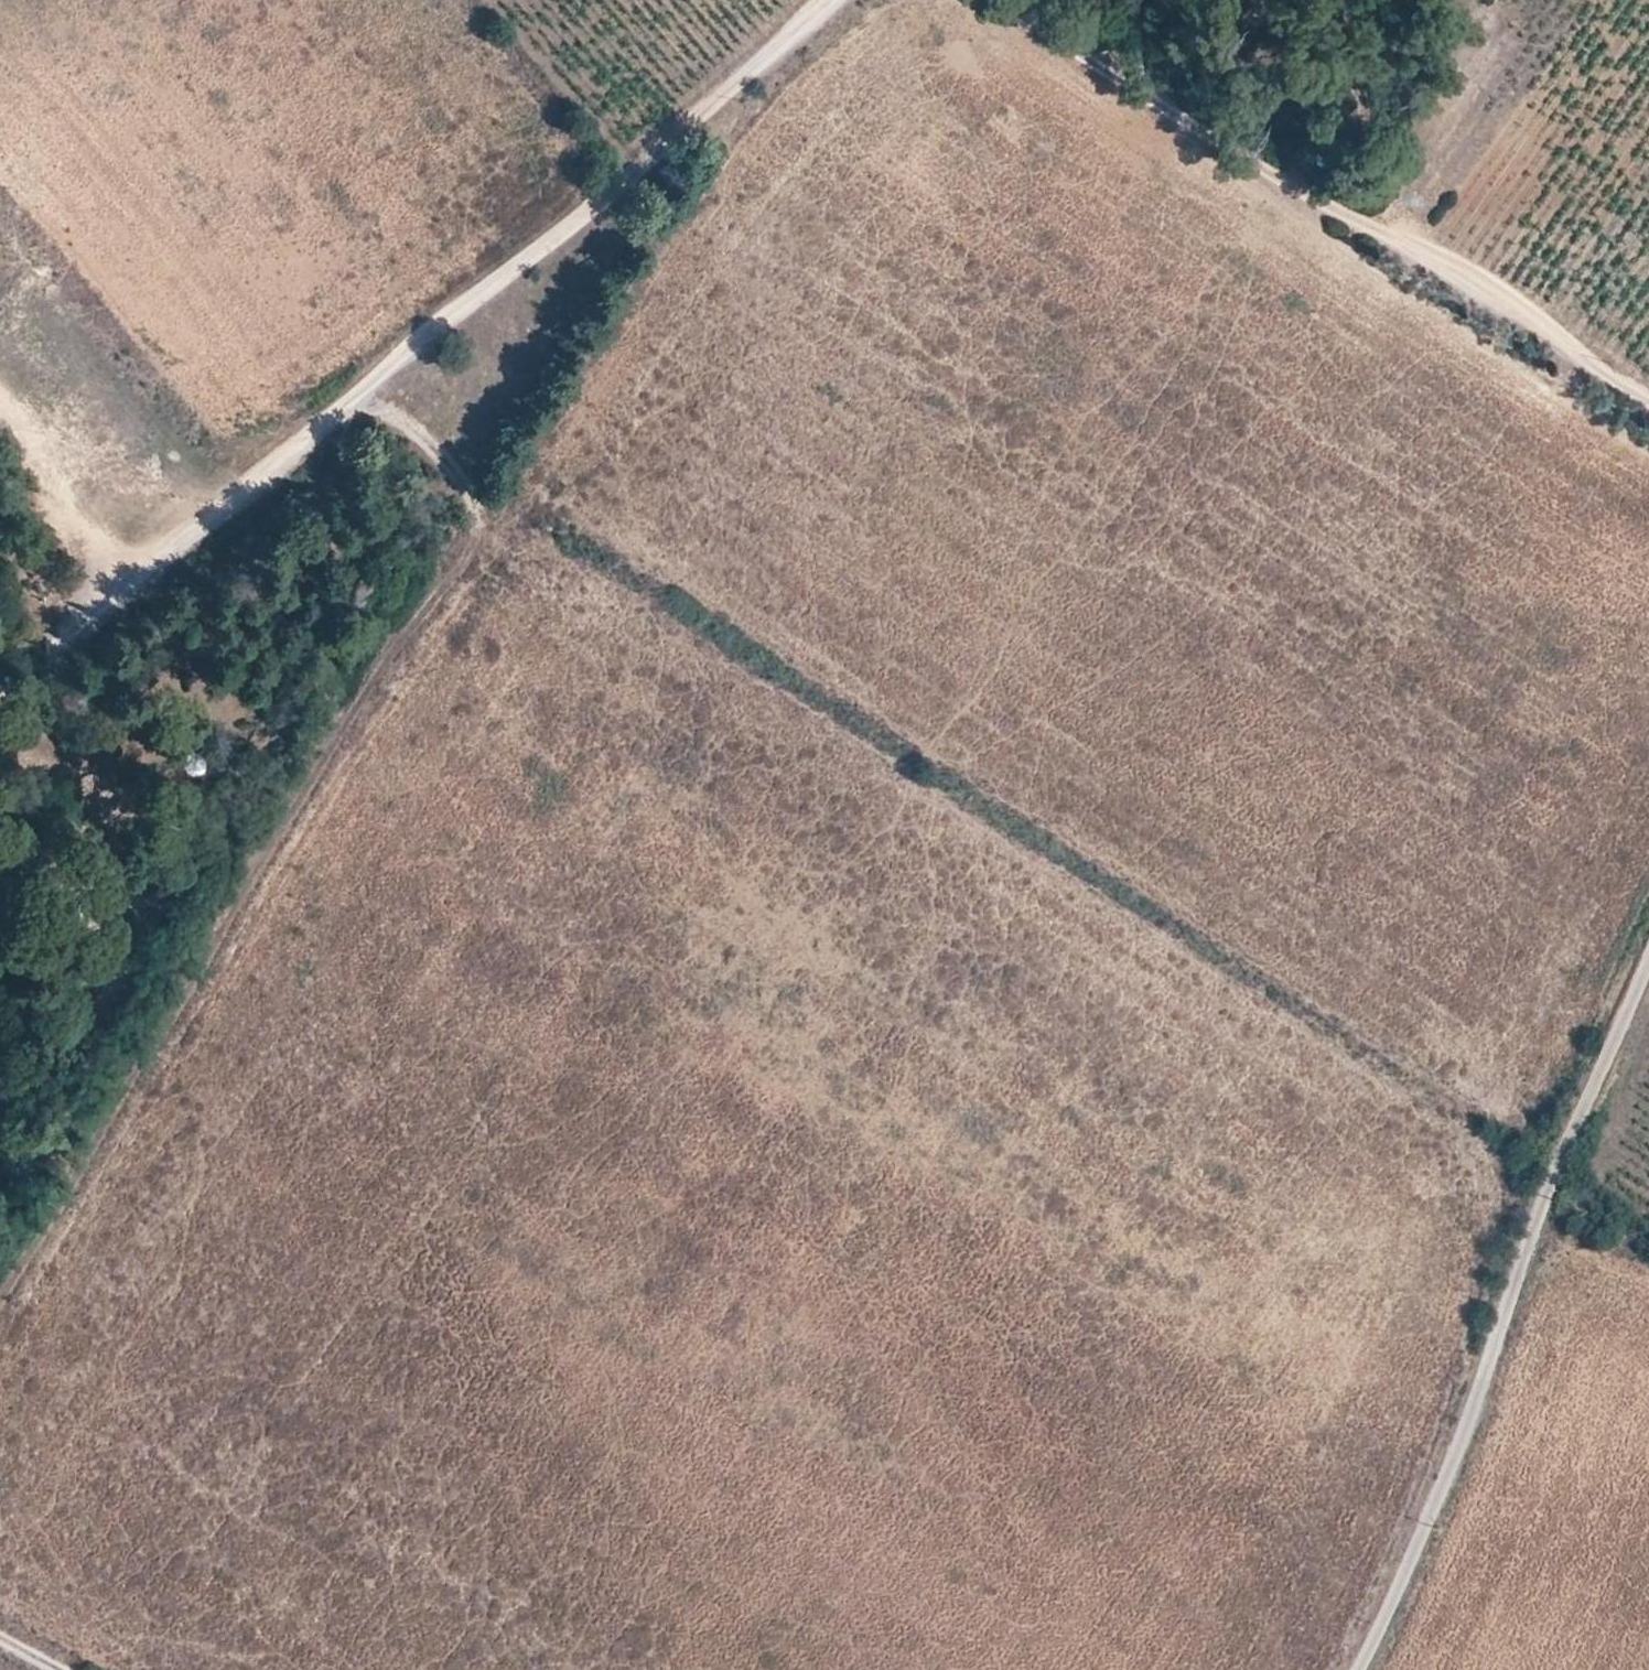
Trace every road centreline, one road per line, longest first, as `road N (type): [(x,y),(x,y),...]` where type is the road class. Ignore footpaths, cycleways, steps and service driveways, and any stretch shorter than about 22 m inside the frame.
road 1 (unclassified): [(1648,965),(1547,1190),(1445,1491),(1359,1669)]

